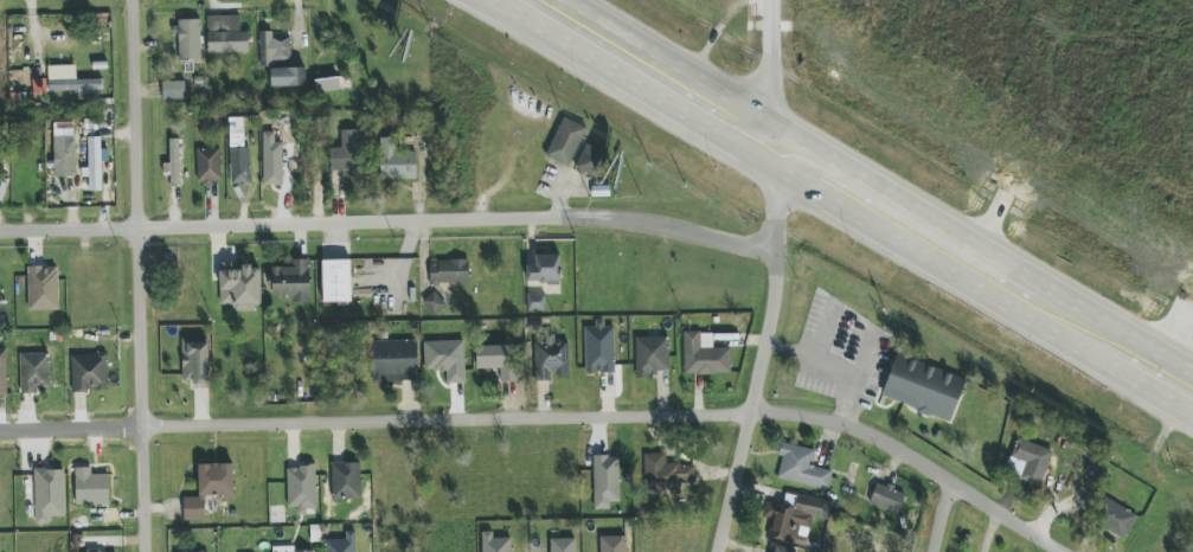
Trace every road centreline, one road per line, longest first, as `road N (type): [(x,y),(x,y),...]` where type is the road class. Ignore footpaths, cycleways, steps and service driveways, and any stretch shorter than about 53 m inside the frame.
road 1 (residential): [(0,427),(810,418),(861,434),(1068,551)]
road 2 (residential): [(0,226),(474,213),(610,219),(781,253)]
road 3 (primary): [(684,113),(1192,424)]
road 4 (residential): [(131,0),(147,551)]
road 5 (residential): [(715,551),(782,287),(777,168)]
road 6 (primary): [(526,0),(748,129),(769,121)]
road 7 (primary): [(470,0),(684,113)]
road 8 (primary): [(769,121),(572,0)]
road 9 (primary): [(495,0),(684,113)]
road 10 (primary): [(939,226),(769,121)]
road 11 (primary): [(1192,381),(1041,288)]
road 12 (primary): [(939,226),(896,217),(810,169),(777,168)]
road 13 (tertiary): [(769,121),(771,0)]

